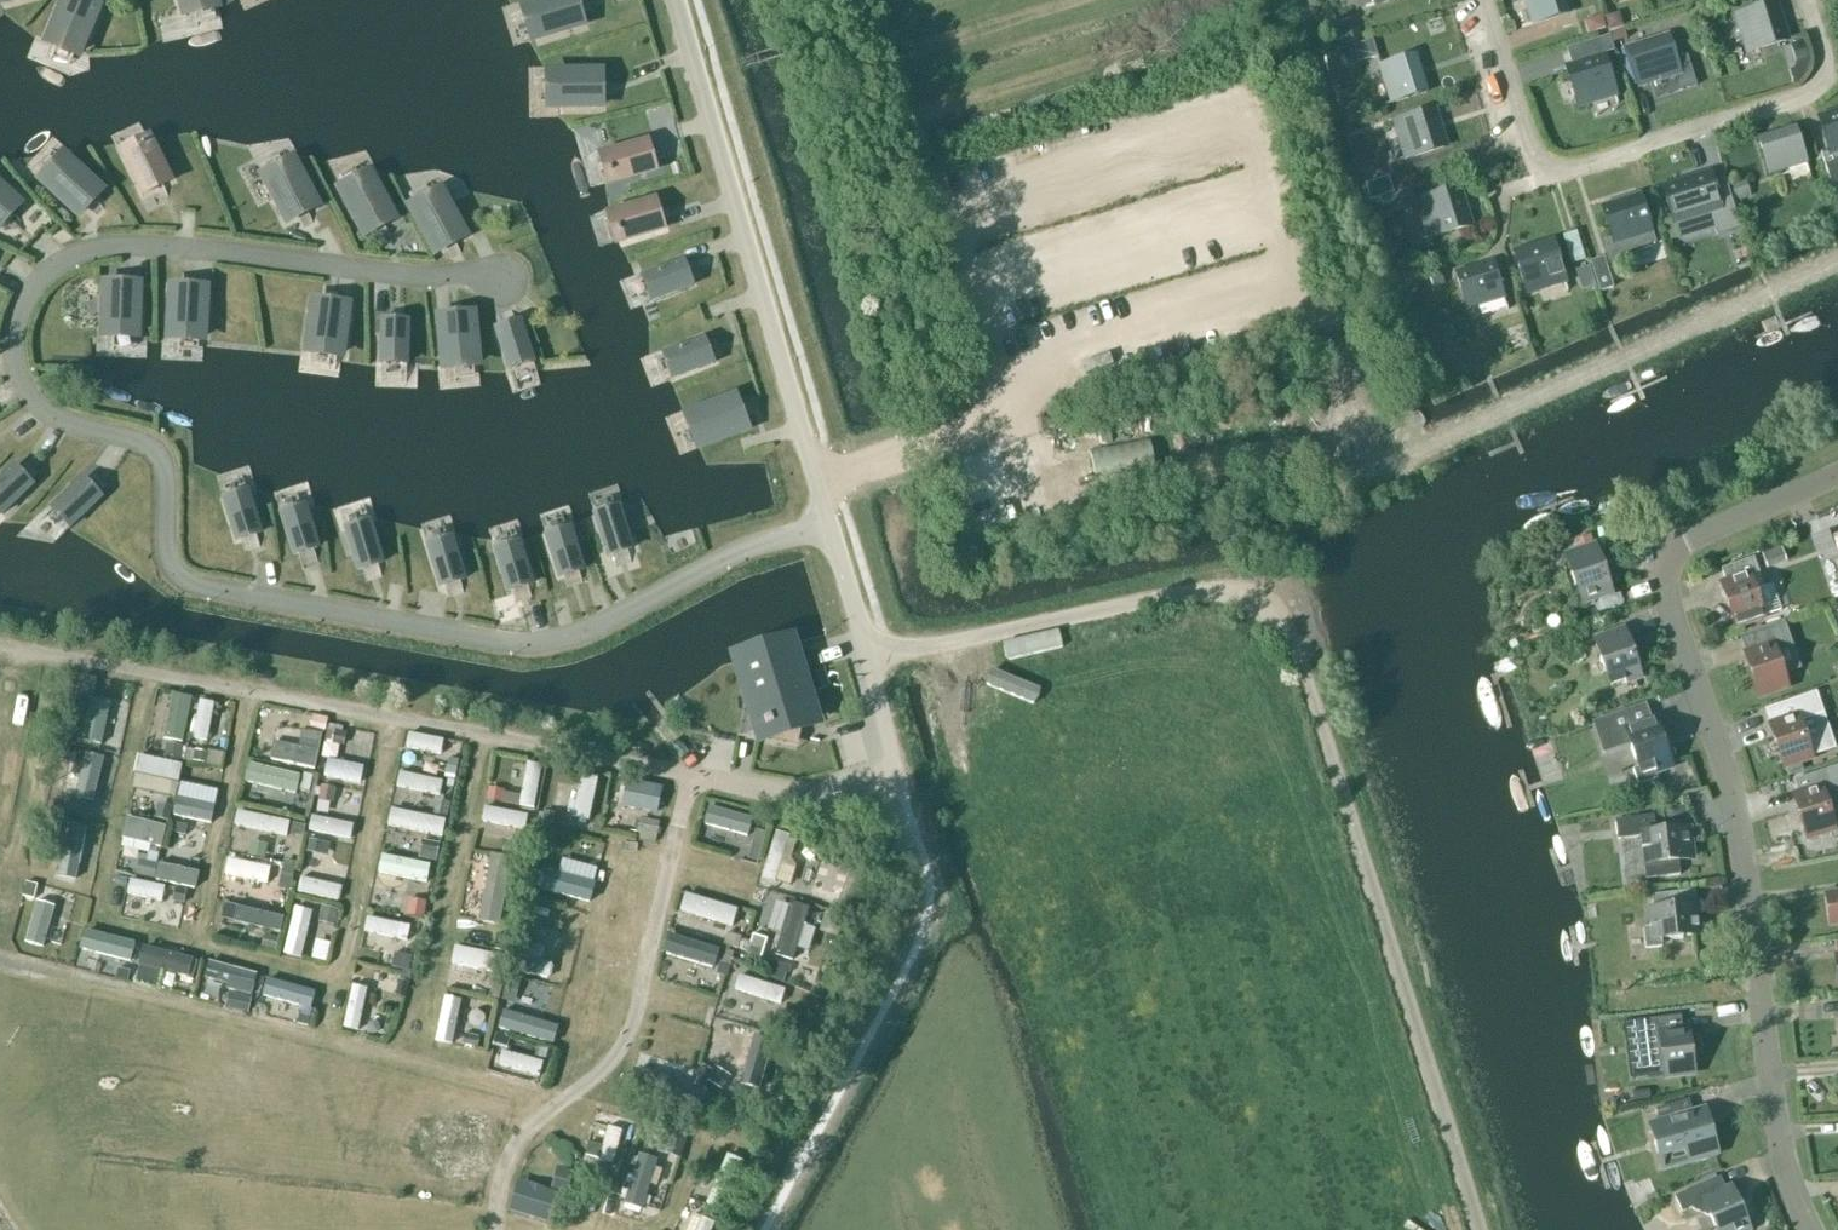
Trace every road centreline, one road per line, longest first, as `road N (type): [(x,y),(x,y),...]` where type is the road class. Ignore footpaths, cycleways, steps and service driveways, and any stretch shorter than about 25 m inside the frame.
road 1 (residential): [(830,530),(724,560),(599,629),(518,649),(185,584),(170,561),(159,455),(137,440),(38,412),(13,356),(16,319),(48,273),(122,246),(419,279),(501,279)]
road 2 (residential): [(1480,1229),(1333,765),(1279,626),(1244,599),(1197,595),(869,659),(830,530)]
road 3 (residential): [(1810,1229),(1779,1134),(1733,797),(1661,573),(1685,542),(1837,475)]
road 4 (residential): [(1482,0),(1525,144),(1536,161),(1568,172),(1806,96),(1825,62),(1808,0)]
road 5 (residential): [(830,530),(673,0)]

